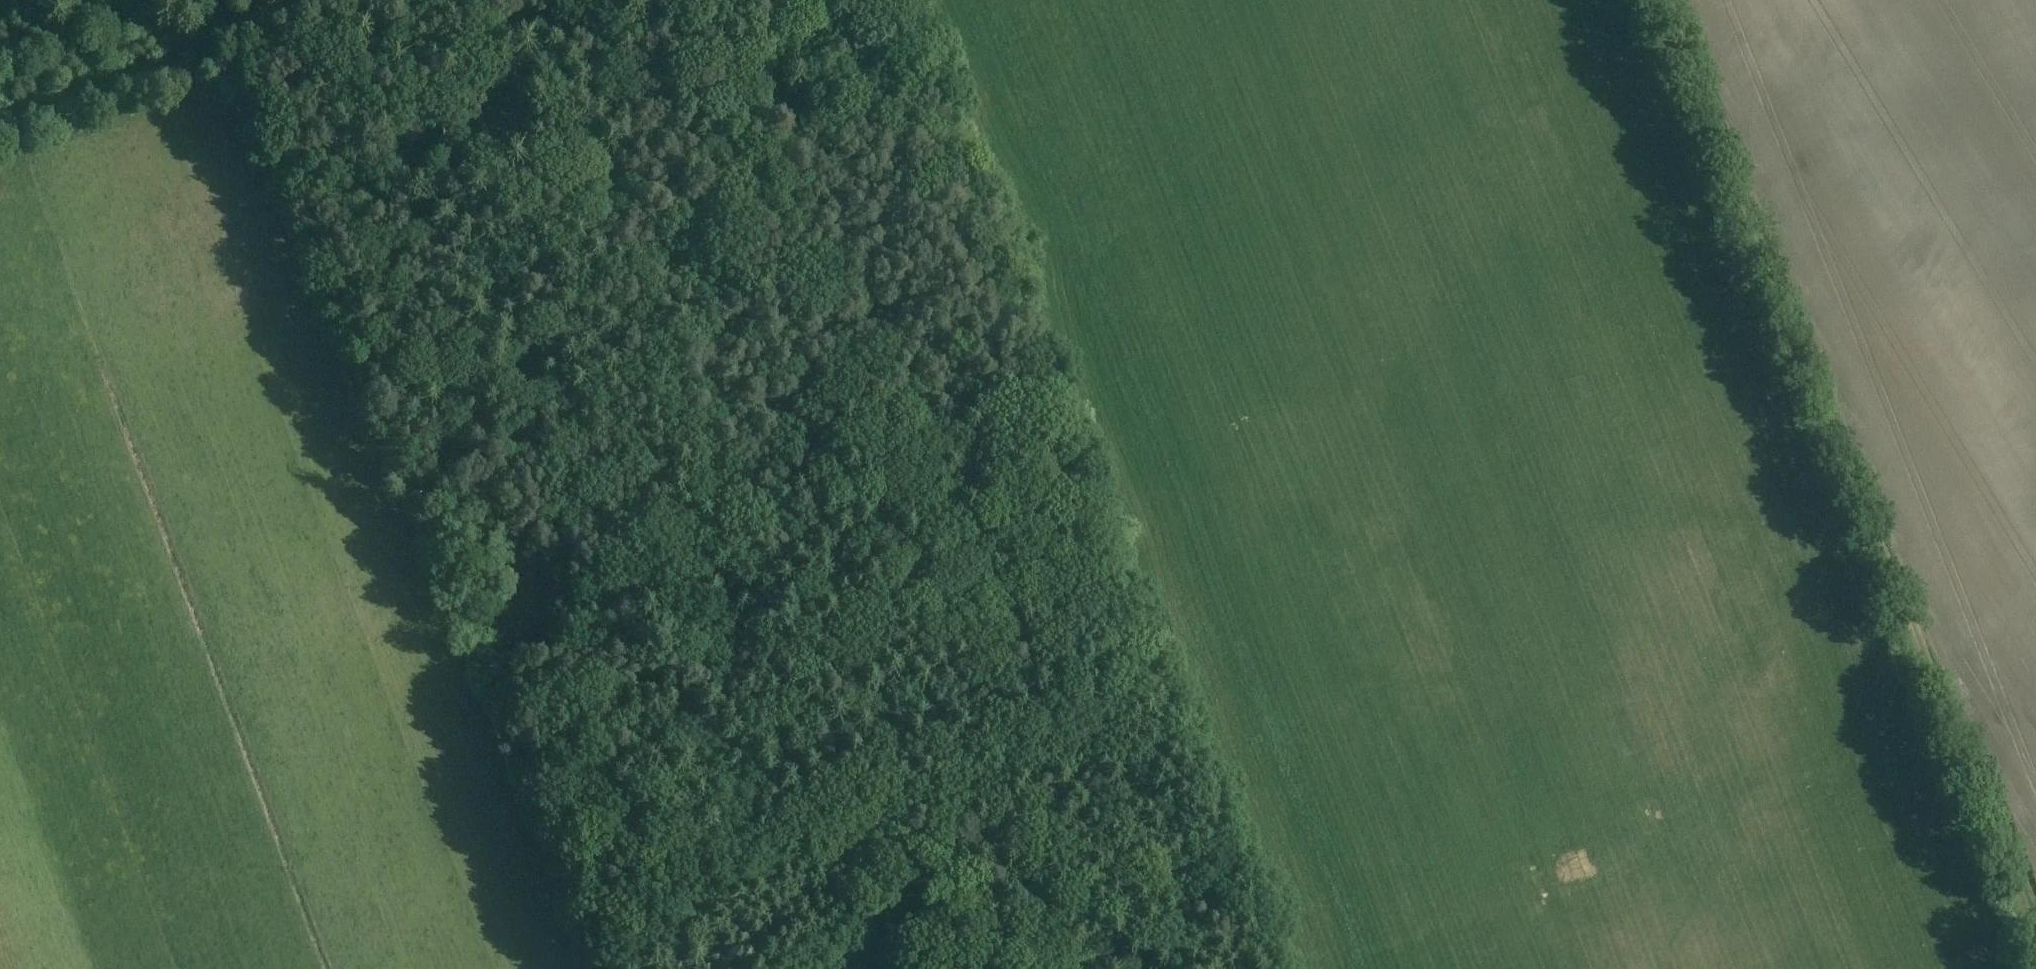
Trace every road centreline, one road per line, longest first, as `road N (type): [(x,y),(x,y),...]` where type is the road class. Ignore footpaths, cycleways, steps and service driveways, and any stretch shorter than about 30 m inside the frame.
road 1 (track): [(1654,0),(2035,956)]
road 2 (track): [(0,120),(340,0)]

